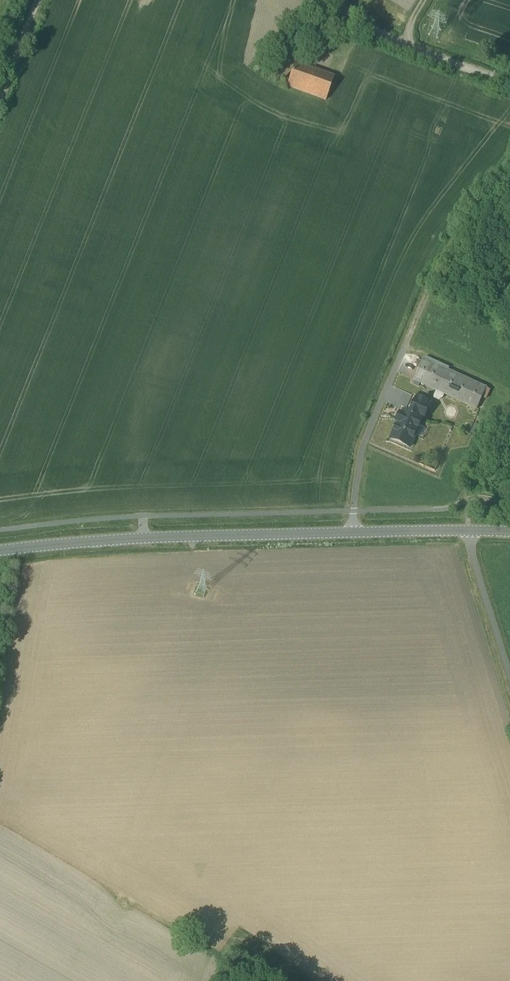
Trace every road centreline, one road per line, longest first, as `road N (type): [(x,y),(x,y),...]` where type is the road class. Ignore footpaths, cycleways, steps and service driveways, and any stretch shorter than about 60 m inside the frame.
road 1 (tertiary): [(0,551),(154,538),(466,531)]
road 2 (track): [(406,345),(448,250),(509,171)]
road 3 (track): [(337,0),(399,38),(509,77)]
road 4 (unclassified): [(466,531),(509,671)]

